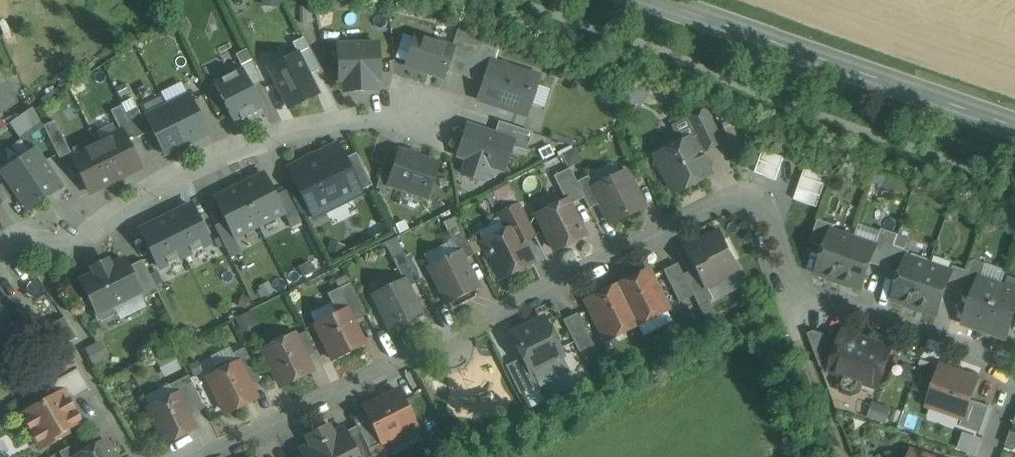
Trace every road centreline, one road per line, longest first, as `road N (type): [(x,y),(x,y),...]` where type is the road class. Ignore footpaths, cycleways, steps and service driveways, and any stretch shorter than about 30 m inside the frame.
road 1 (residential): [(197,456),(734,198),(760,199),(798,292),(1014,362)]
road 2 (residential): [(0,253),(22,240),(74,248),(159,184),(261,140),(313,126),(423,120)]
road 3 (secondary): [(648,0),(1014,126)]

